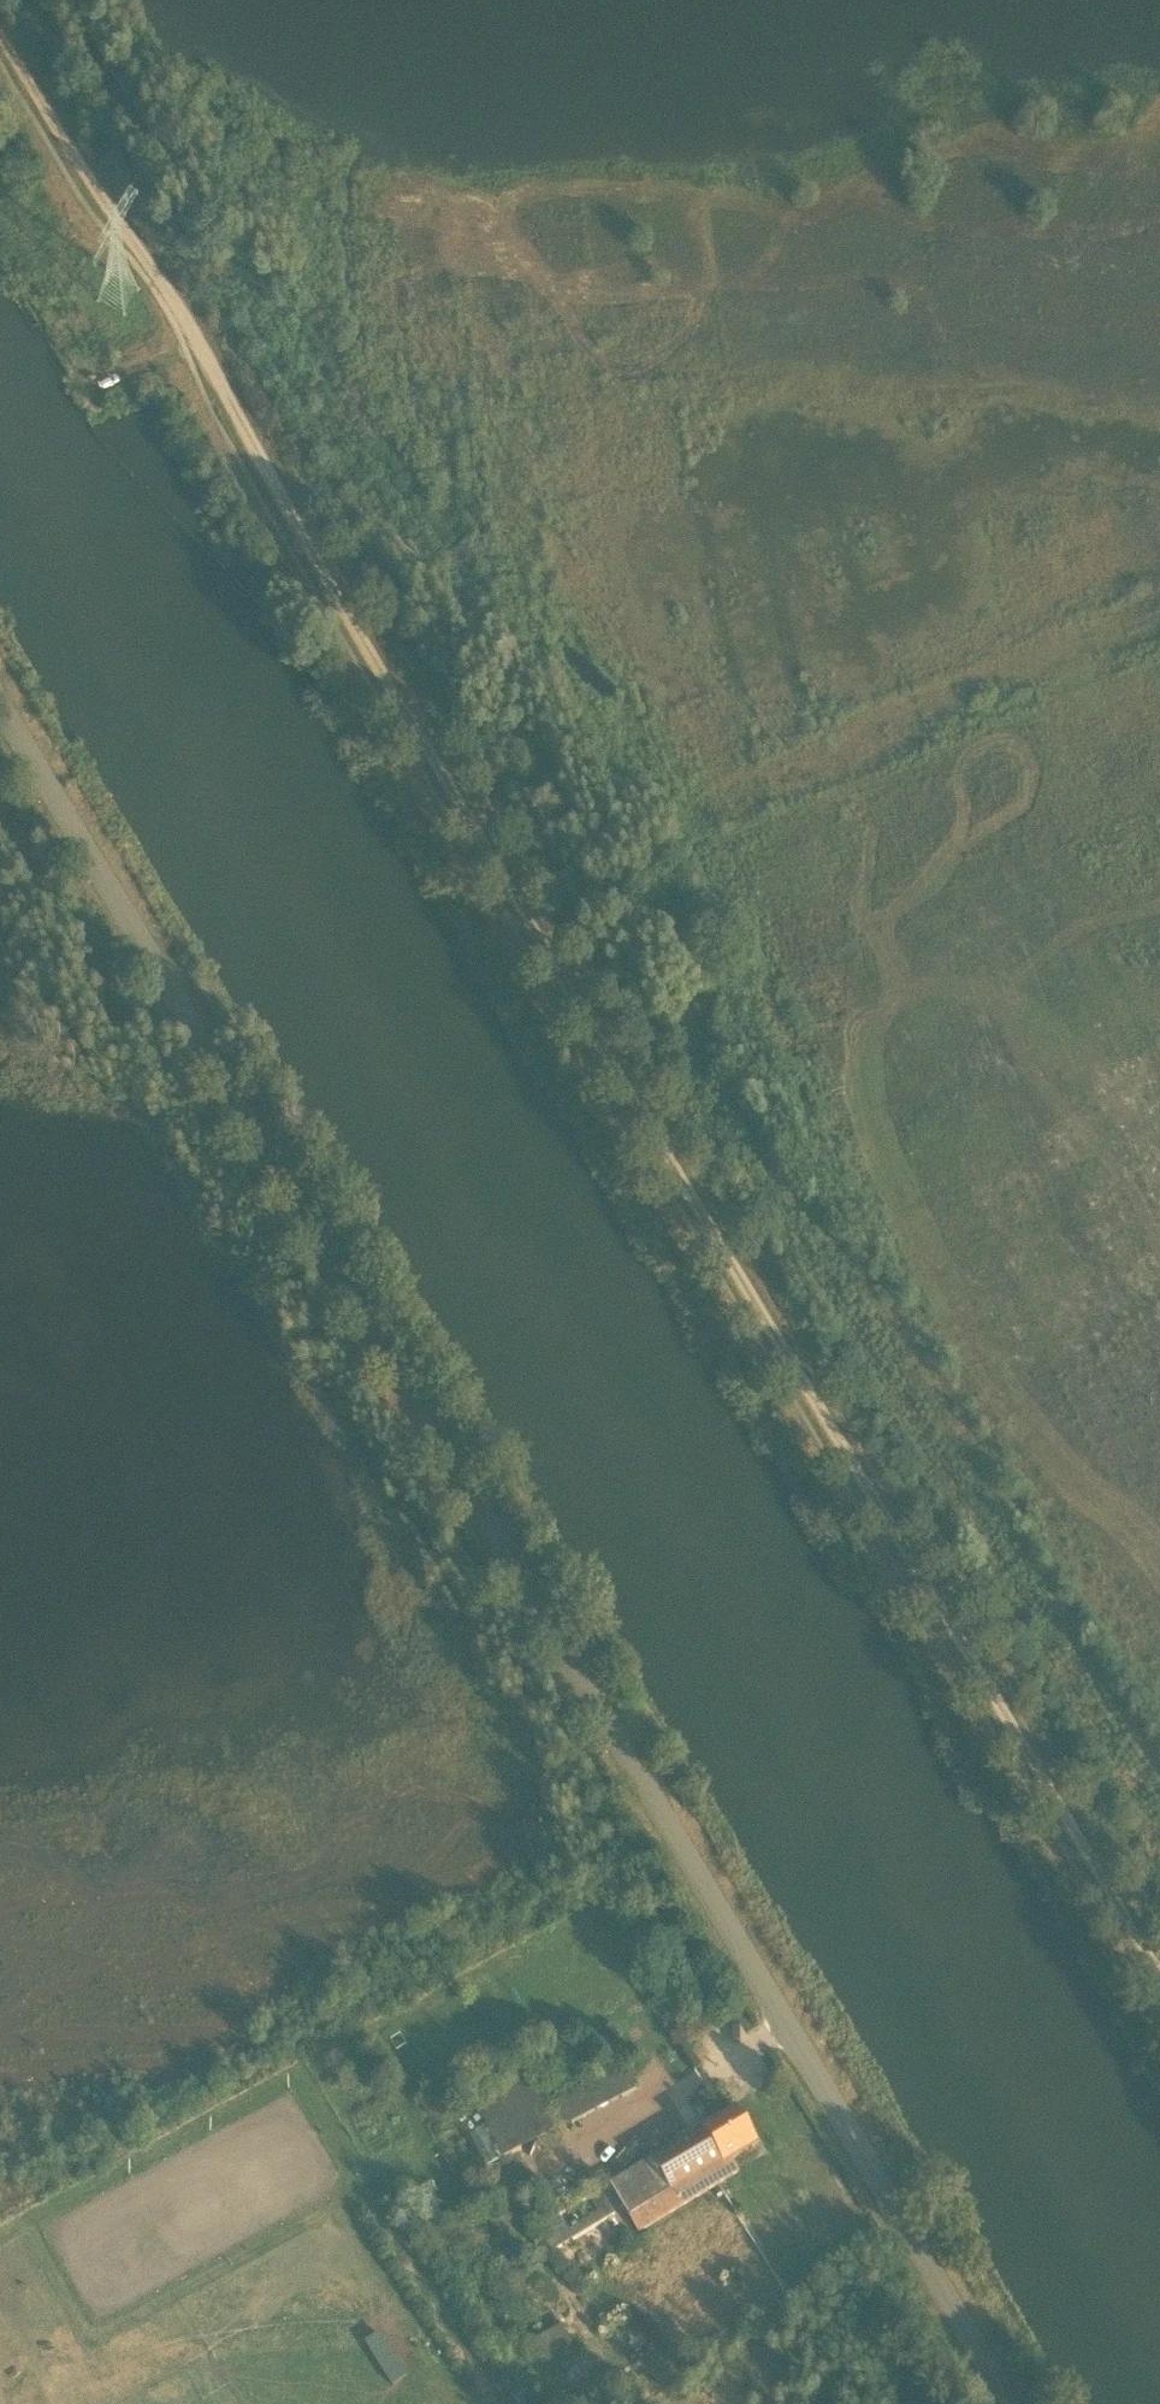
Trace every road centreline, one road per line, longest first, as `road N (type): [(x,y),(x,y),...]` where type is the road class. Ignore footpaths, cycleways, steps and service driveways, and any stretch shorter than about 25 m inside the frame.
road 1 (track): [(0,27),(91,177),(178,299),(334,588),(1159,1978)]
road 2 (unclassified): [(991,2403),(0,740)]

